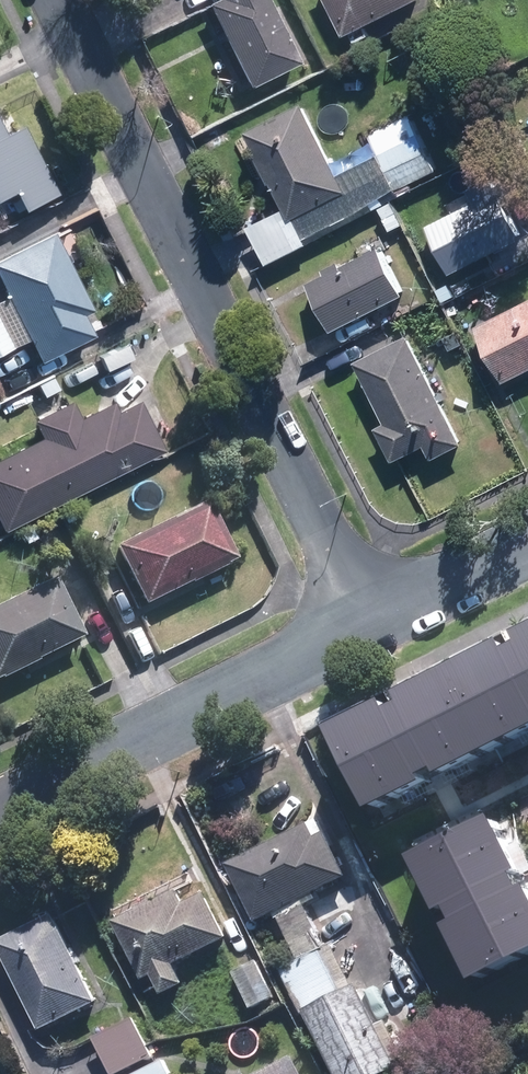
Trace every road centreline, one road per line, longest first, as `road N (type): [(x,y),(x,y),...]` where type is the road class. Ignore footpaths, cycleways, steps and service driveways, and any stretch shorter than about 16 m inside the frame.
road 1 (residential): [(369,623),(57,0)]
road 2 (residential): [(0,810),(369,623)]
road 3 (residential): [(369,623),(527,544)]

